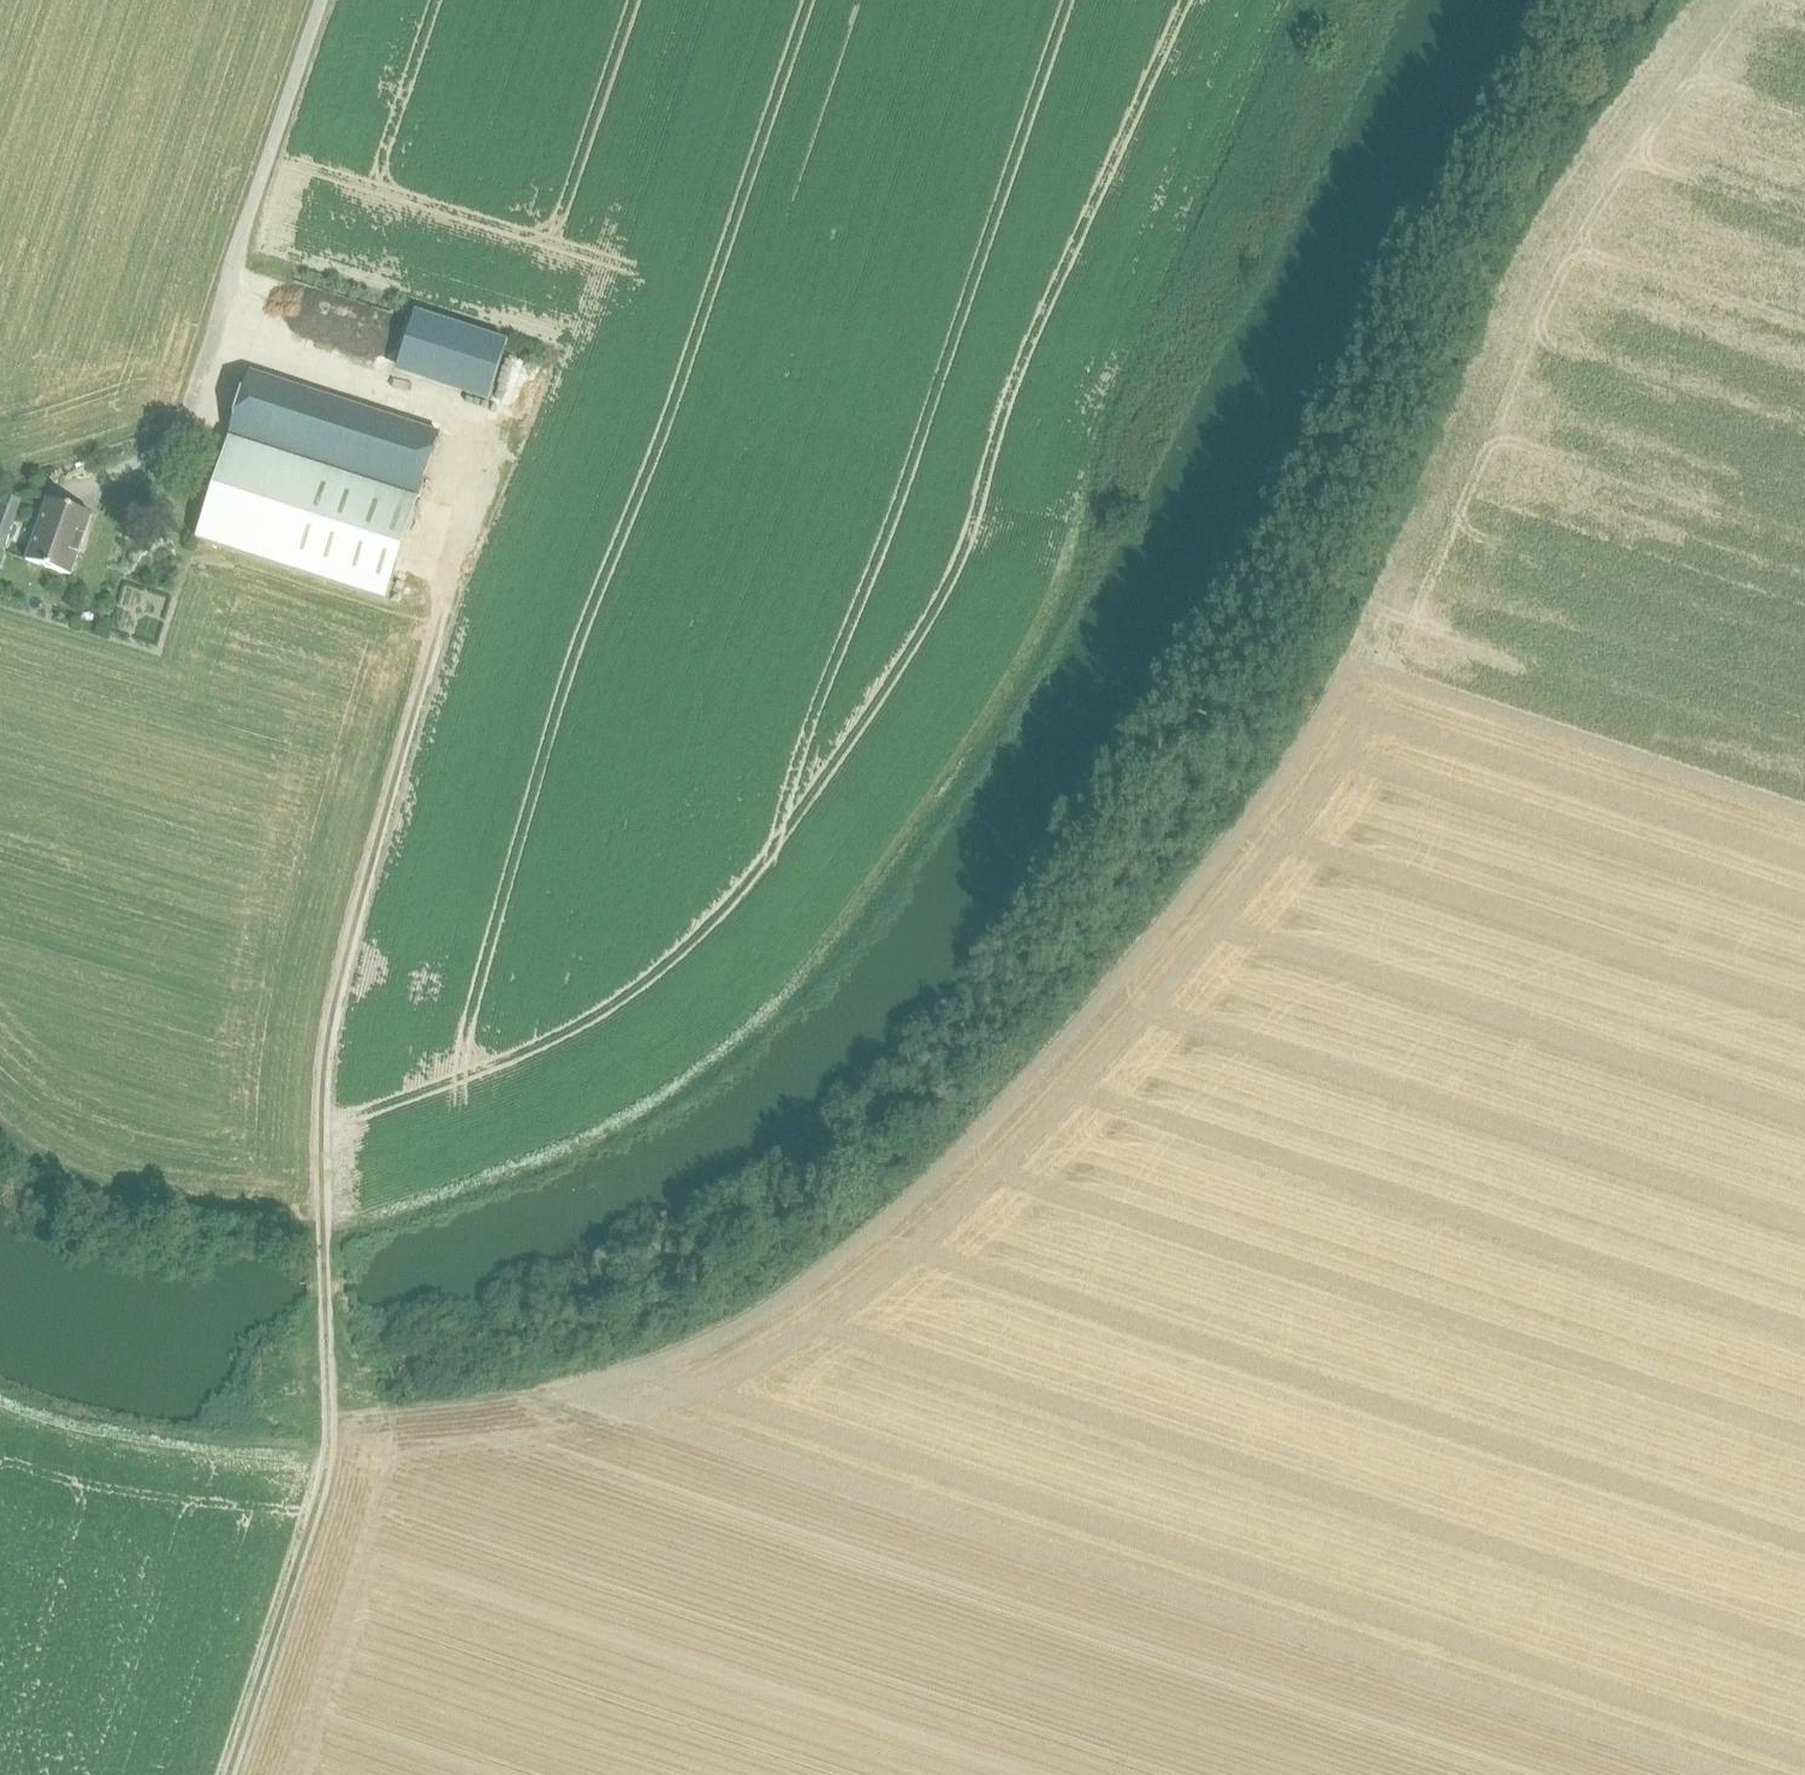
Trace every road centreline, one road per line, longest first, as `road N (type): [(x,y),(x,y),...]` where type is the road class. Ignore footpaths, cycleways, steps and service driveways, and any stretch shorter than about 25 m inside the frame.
road 1 (track): [(224,1774),(306,1521),(317,1461),(322,1044),(335,967),(441,631)]

